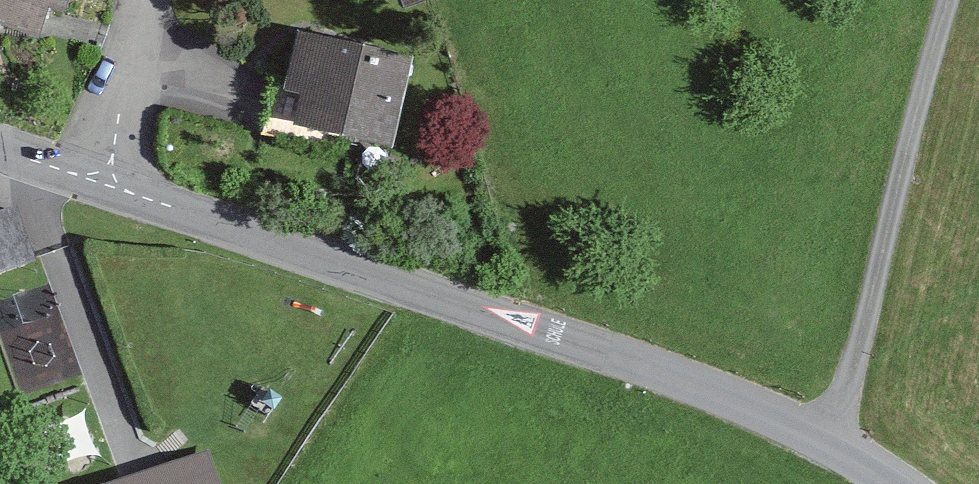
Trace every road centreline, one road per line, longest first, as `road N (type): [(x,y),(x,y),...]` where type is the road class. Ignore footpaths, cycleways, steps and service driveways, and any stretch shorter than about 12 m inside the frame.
road 1 (tertiary): [(830,436),(620,352),(114,180)]
road 2 (unclassified): [(830,436),(950,0)]
road 3 (residential): [(114,180),(153,0)]
road 4 (tertiary): [(114,180),(0,142)]

